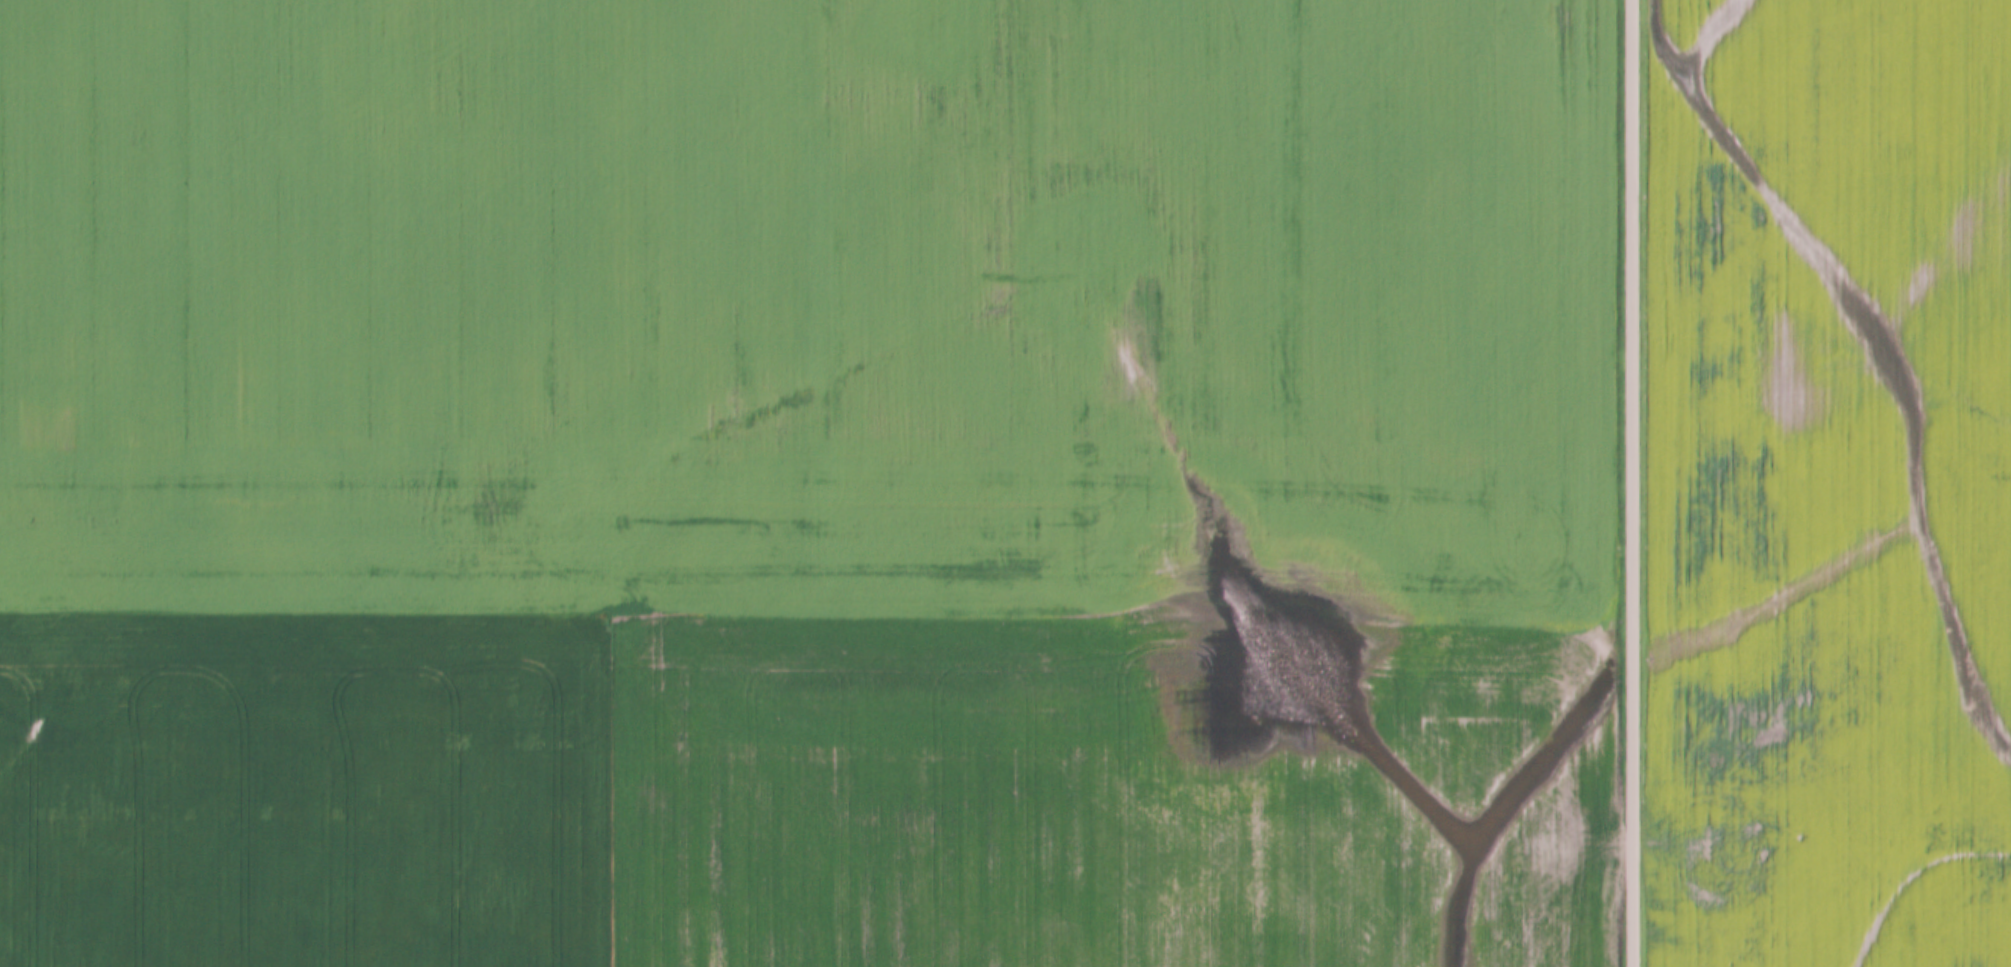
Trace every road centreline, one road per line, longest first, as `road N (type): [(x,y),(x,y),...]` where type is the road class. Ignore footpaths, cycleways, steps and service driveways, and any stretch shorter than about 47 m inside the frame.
road 1 (residential): [(1635,966),(1634,0)]

